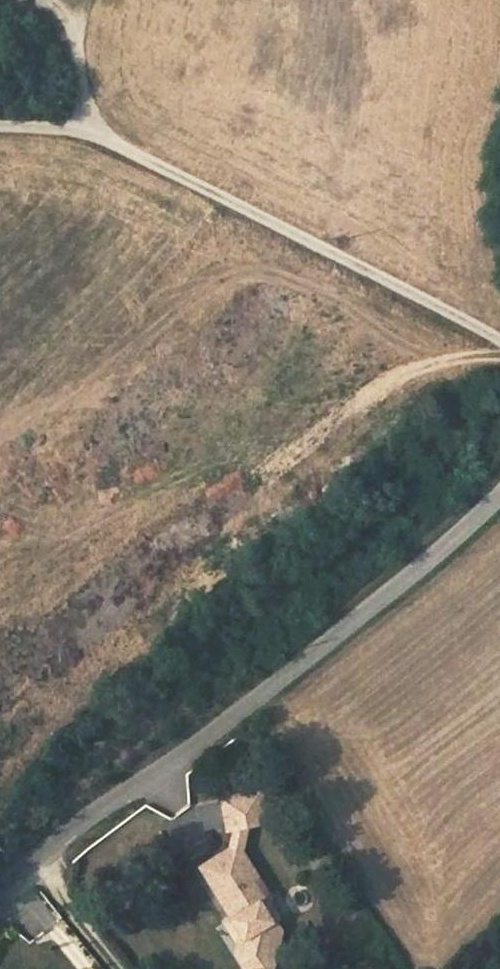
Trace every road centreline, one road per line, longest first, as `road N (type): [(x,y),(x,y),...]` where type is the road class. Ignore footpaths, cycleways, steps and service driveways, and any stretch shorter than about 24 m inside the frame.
road 1 (unclassified): [(0,892),(437,558),(499,491)]
road 2 (track): [(499,342),(88,131)]
road 3 (track): [(35,861),(121,968)]
road 4 (track): [(88,131),(78,25),(86,0)]

